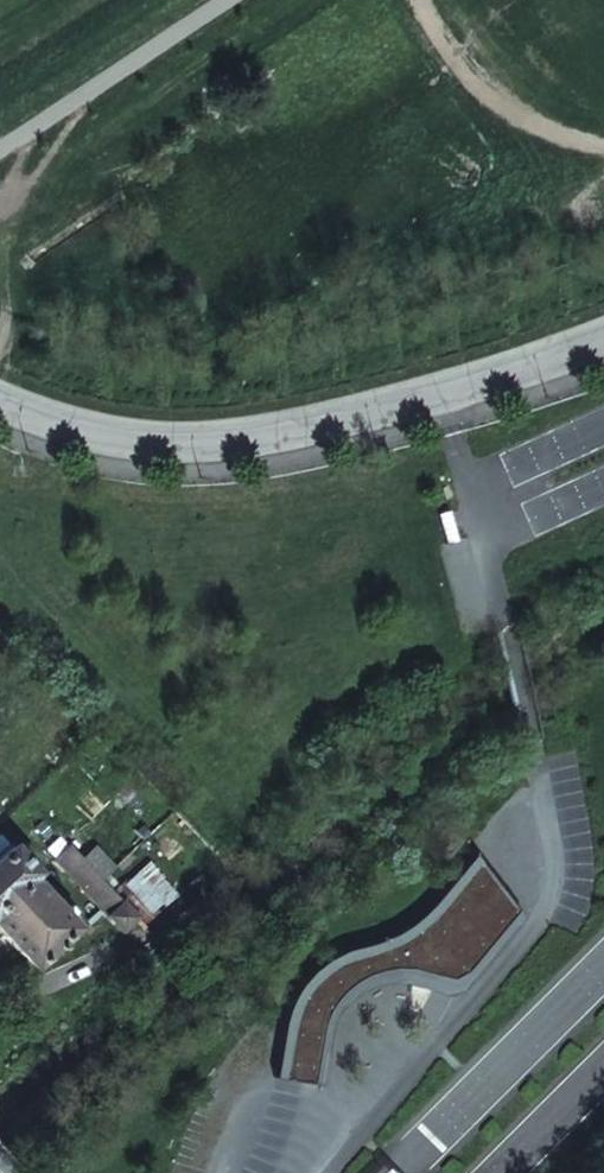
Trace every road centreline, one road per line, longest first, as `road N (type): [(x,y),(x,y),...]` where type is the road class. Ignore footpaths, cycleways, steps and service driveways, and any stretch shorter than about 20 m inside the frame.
road 1 (unclassified): [(0,399),(172,440),(234,438),(505,377),(603,339)]
road 2 (unknown): [(475,481),(603,423)]
road 3 (unknown): [(493,533),(603,484)]

